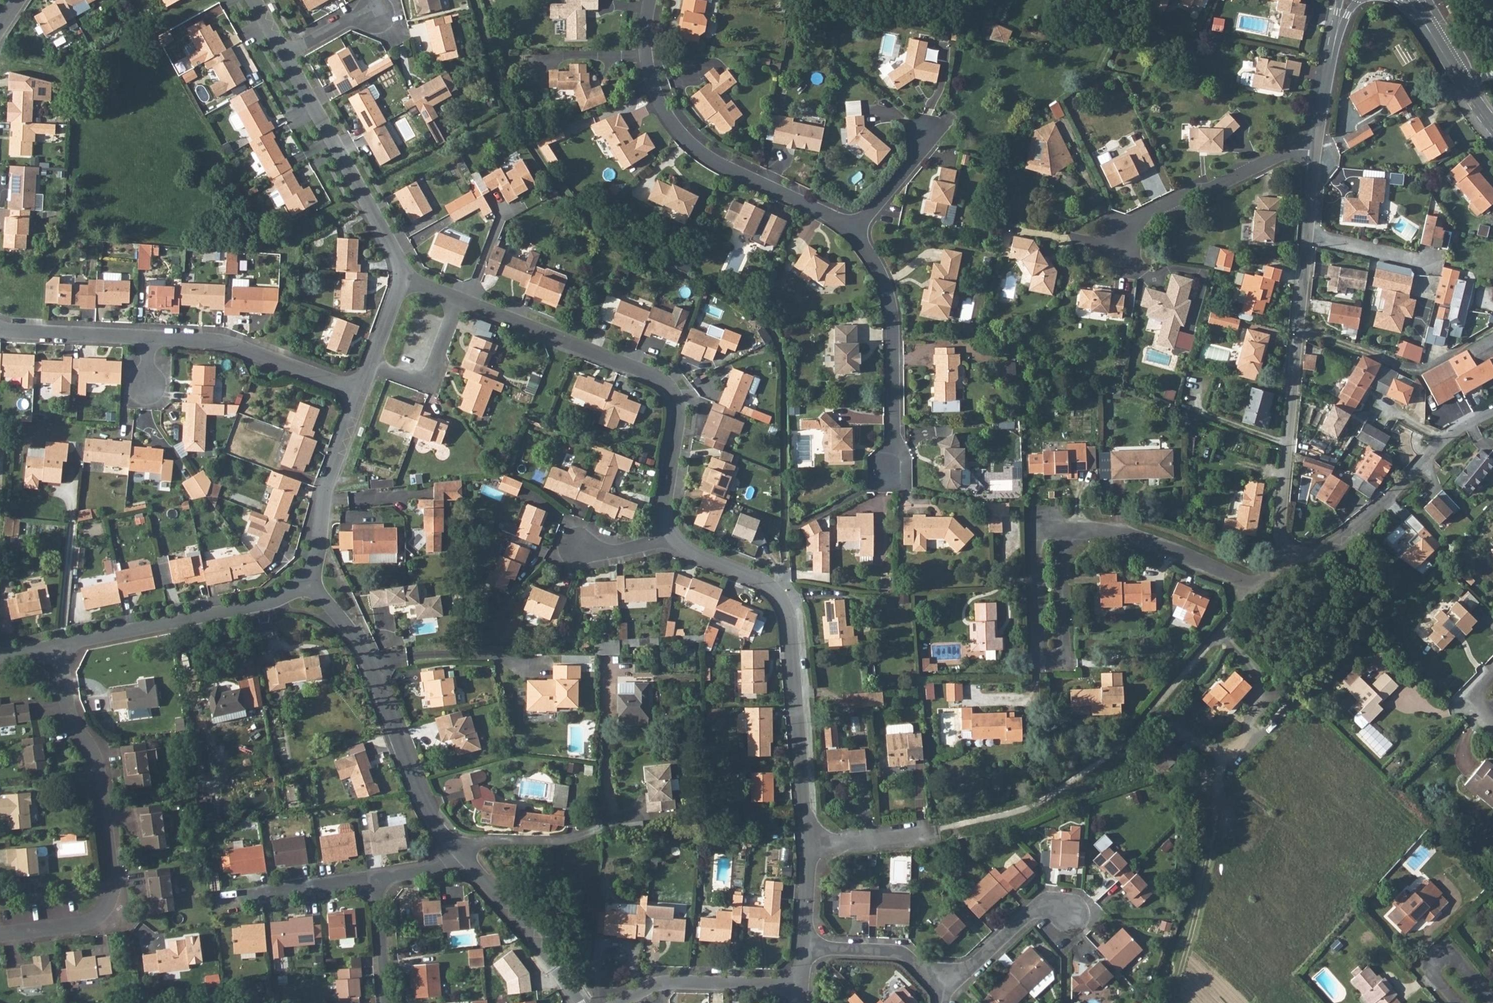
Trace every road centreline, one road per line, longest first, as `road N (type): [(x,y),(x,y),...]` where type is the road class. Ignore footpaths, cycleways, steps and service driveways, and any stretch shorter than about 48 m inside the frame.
road 1 (residential): [(809,841),(939,828),(1054,793),(1124,744),(1259,588)]
road 2 (residential): [(403,274),(672,389),(679,408),(667,538)]
road 3 (residential): [(62,646),(71,719),(96,754),(113,906),(89,923),(0,932)]
road 4 (residential): [(667,538),(782,590),(796,626),(809,841)]
road 5 (residential): [(651,0),(654,84),(688,138),(712,158),(858,229)]
road 6 (residential): [(1308,234),(1278,540),(1289,556)]
road 7 (residential): [(308,583),(364,650),(431,818),(455,847)]
road 8 (residential): [(1066,528),(1035,533),(1040,650),(1050,660),(1065,658),(1069,645),(1067,570)]
road 9 (residential): [(62,646),(282,600),(308,583)]
road 10 (residential): [(1289,556),(1341,537),(1440,442),(1492,410)]
road 11 (residential): [(286,55),(403,274)]
road 12 (residential): [(858,229),(893,309),(893,468)]
road 13 (residential): [(360,390),(219,340),(147,337)]
road 14 (residential): [(1118,241),(1140,218),(1195,190),(1290,150),(1315,151)]
road 15 (residential): [(1259,588),(1146,540),(1066,528)]
road 16 (residential): [(308,583),(360,390)]
road 17 (residential): [(455,847),(540,941),(580,1002)]
road 18 (residential): [(800,986),(659,982),(620,1002)]
road 19 (residential): [(378,877),(212,904)]
road 20 (residential): [(942,992),(1034,912),(1068,910)]
road 21 (residential): [(1346,0),(1315,151)]
road 22 (residential): [(804,948),(900,954),(942,992)]
road 23 (residential): [(147,337),(0,326)]
road 24 (residential): [(1308,234),(1444,264)]
road 25 (residential): [(587,834),(455,847)]
road 26 (residential): [(378,877),(388,1002)]
road 27 (residential): [(360,390),(403,274)]
road 28 (residential): [(1492,997),(1454,957),(1437,959),(1433,983),(1451,1002)]

